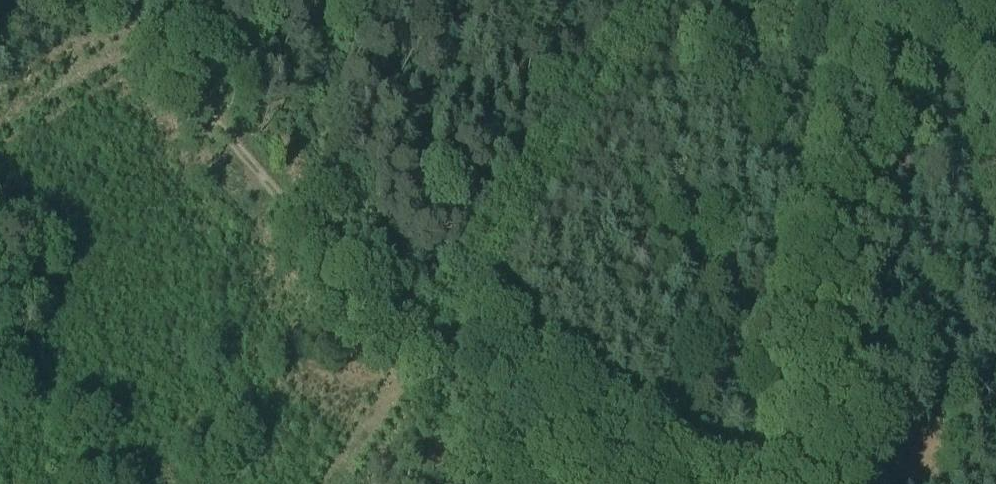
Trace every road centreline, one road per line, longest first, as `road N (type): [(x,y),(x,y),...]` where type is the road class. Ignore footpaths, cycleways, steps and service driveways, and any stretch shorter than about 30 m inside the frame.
road 1 (track): [(109,0),(519,483)]
road 2 (track): [(331,483),(663,0)]
road 3 (track): [(878,0),(780,483)]
road 4 (track): [(0,121),(142,39)]
road 5 (track): [(905,0),(995,85)]

